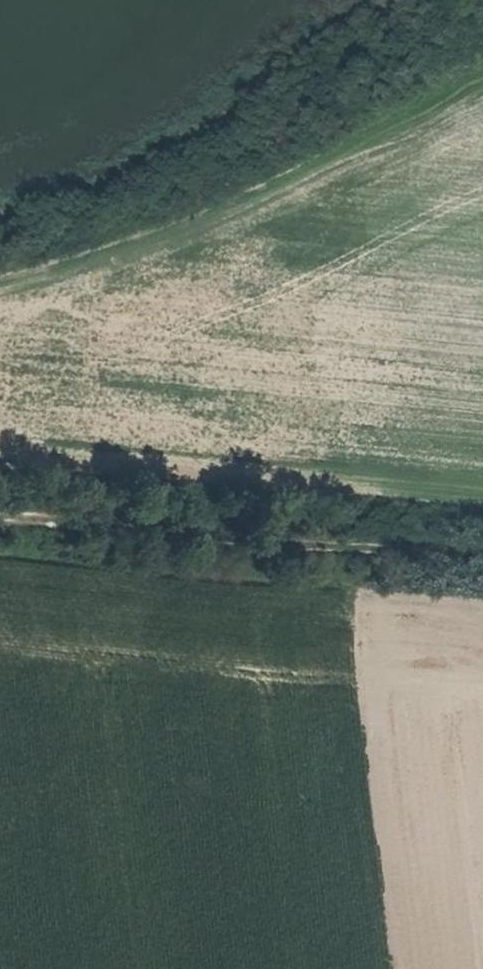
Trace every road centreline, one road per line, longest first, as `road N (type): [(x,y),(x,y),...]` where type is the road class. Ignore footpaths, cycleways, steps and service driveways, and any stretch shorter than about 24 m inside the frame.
road 1 (track): [(482,561),(0,521)]

